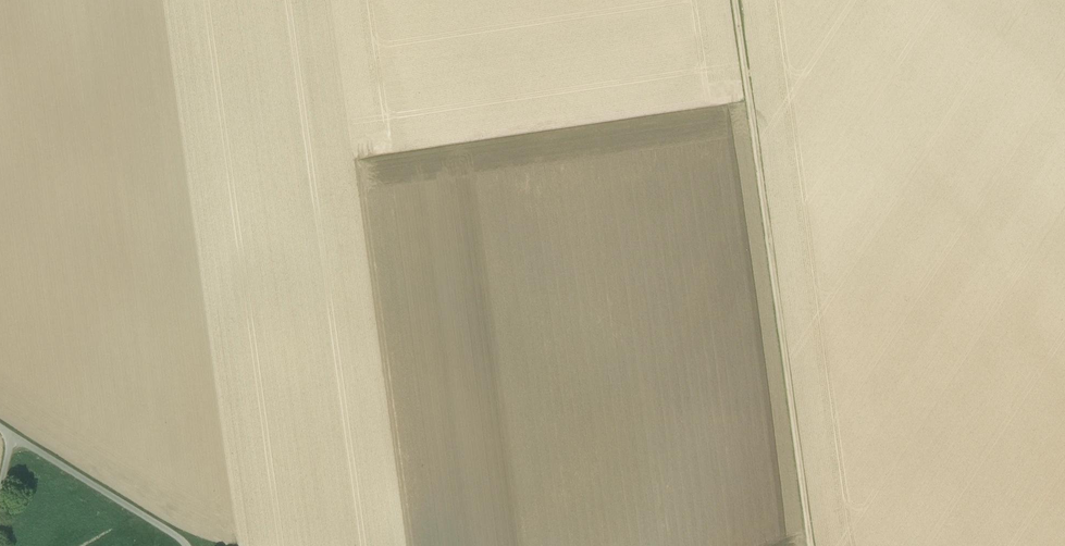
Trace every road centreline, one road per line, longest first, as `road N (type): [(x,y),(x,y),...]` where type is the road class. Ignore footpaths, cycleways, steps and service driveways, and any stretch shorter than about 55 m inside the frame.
road 1 (track): [(810,545),(735,0)]
road 2 (unclassified): [(0,426),(188,545)]

